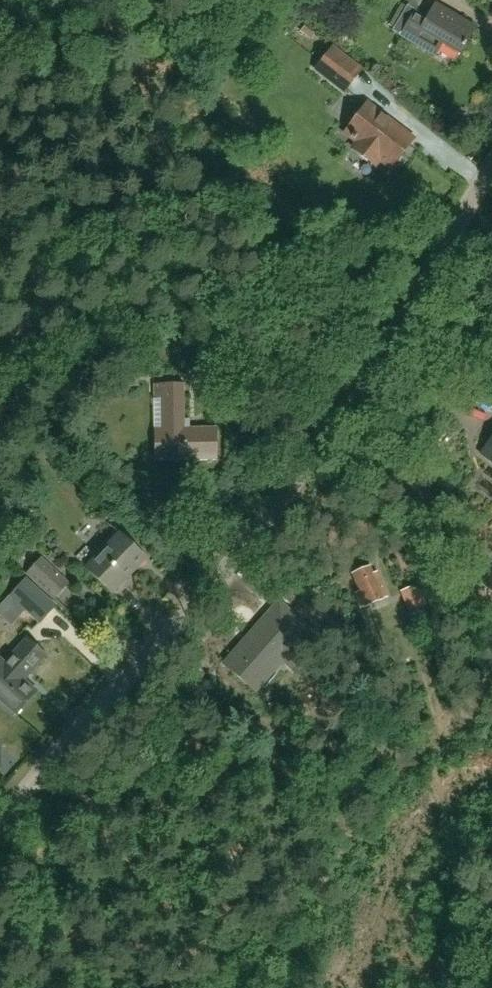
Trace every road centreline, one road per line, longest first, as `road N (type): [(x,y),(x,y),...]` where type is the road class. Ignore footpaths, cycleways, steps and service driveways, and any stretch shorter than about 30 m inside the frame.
road 1 (residential): [(0,819),(177,628),(342,410),(491,163)]
road 2 (track): [(0,359),(53,250),(149,207),(195,210),(254,240),(389,343)]

